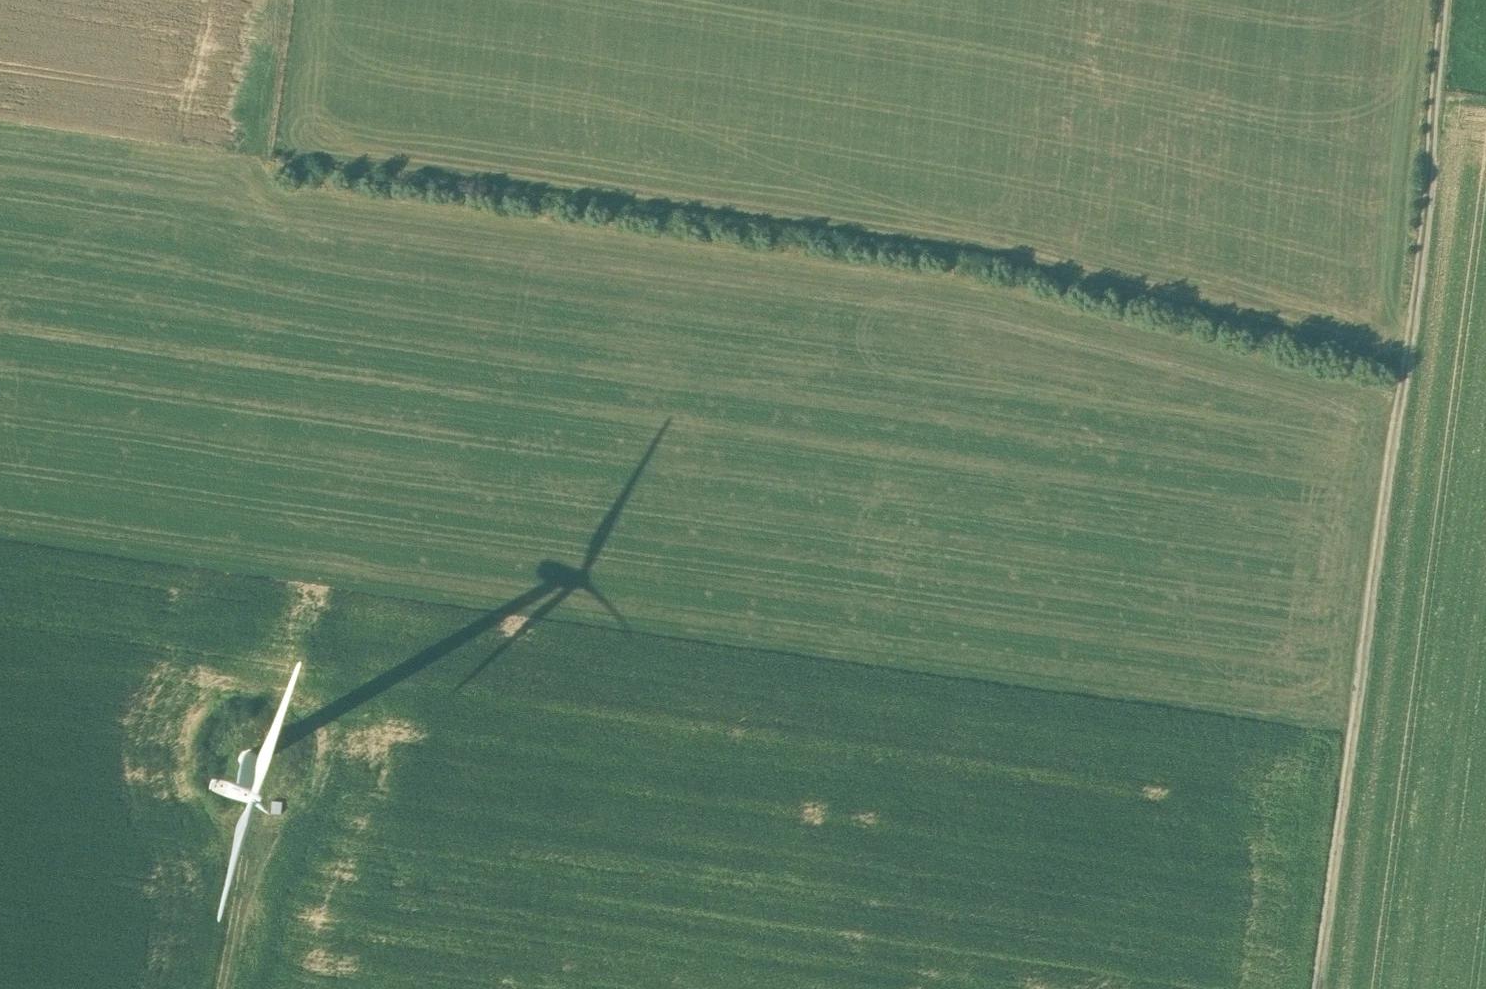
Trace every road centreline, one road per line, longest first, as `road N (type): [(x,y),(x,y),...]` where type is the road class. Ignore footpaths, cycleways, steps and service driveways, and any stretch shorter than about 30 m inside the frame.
road 1 (unclassified): [(1445,0),(1413,320),(1320,988)]
road 2 (track): [(257,754),(226,988)]

